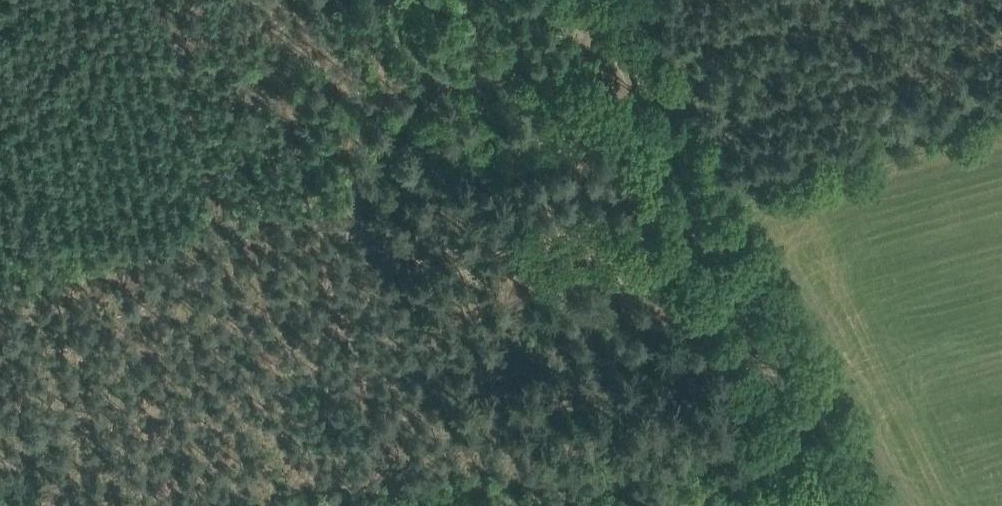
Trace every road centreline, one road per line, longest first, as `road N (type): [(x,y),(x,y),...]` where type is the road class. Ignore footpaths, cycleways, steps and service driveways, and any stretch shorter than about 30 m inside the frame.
road 1 (track): [(593,0),(841,505)]

